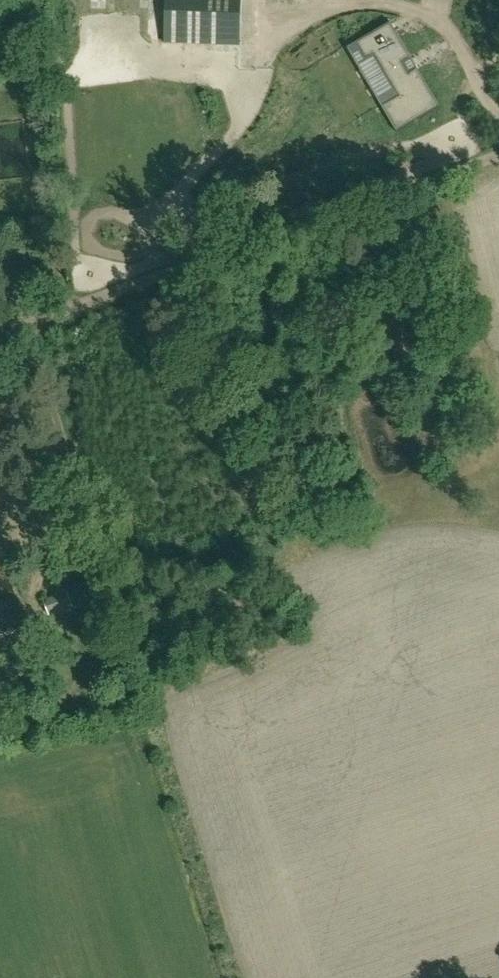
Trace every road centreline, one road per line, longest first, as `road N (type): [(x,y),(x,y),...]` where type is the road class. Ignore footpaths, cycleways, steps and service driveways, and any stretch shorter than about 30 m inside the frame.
road 1 (track): [(498,150),(0,328)]

